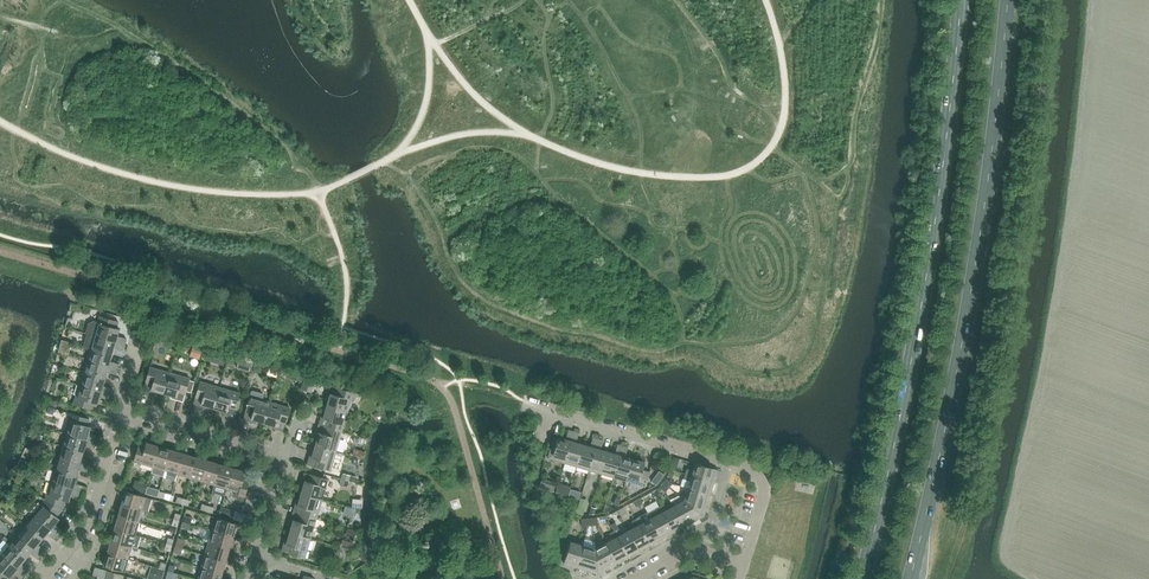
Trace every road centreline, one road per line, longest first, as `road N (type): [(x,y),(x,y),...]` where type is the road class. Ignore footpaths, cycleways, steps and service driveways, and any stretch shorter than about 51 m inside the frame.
road 1 (primary): [(960,0),(928,257),(858,578)]
road 2 (primary): [(910,578),(940,463),(994,141),(1006,0)]
road 3 (residential): [(746,559),(767,490),(764,473),(527,400)]
road 4 (residential): [(251,578),(287,460),(122,407)]
road 5 (residential): [(44,578),(92,514),(122,407)]
road 6 (residential): [(636,578),(699,545),(746,559)]

